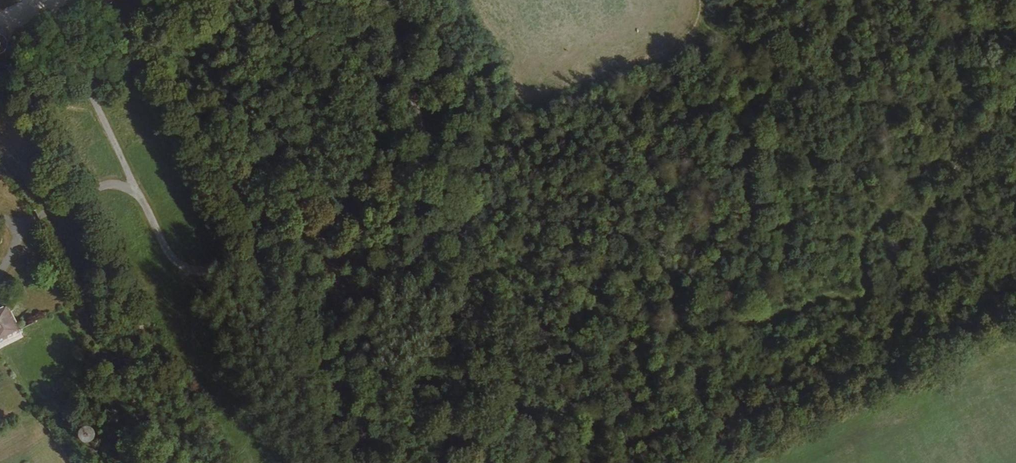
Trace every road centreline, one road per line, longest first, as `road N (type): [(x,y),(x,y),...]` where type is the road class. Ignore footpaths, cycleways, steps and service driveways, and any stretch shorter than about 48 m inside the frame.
road 1 (unclassified): [(33,219),(94,189),(122,187),(172,263),(205,272),(412,181),(422,148),(388,18)]
road 2 (unclassified): [(745,462),(1015,329)]
road 3 (track): [(78,78),(129,192)]

